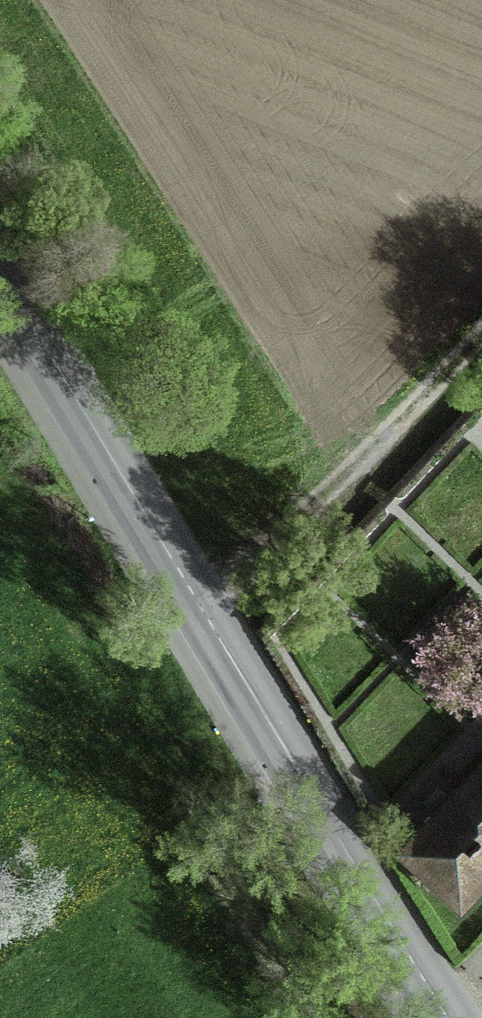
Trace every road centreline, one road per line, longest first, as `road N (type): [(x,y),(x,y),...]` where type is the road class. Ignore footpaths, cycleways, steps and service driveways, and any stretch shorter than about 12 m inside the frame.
road 1 (tertiary): [(0,278),(444,1017)]
road 2 (track): [(202,616),(481,332)]

